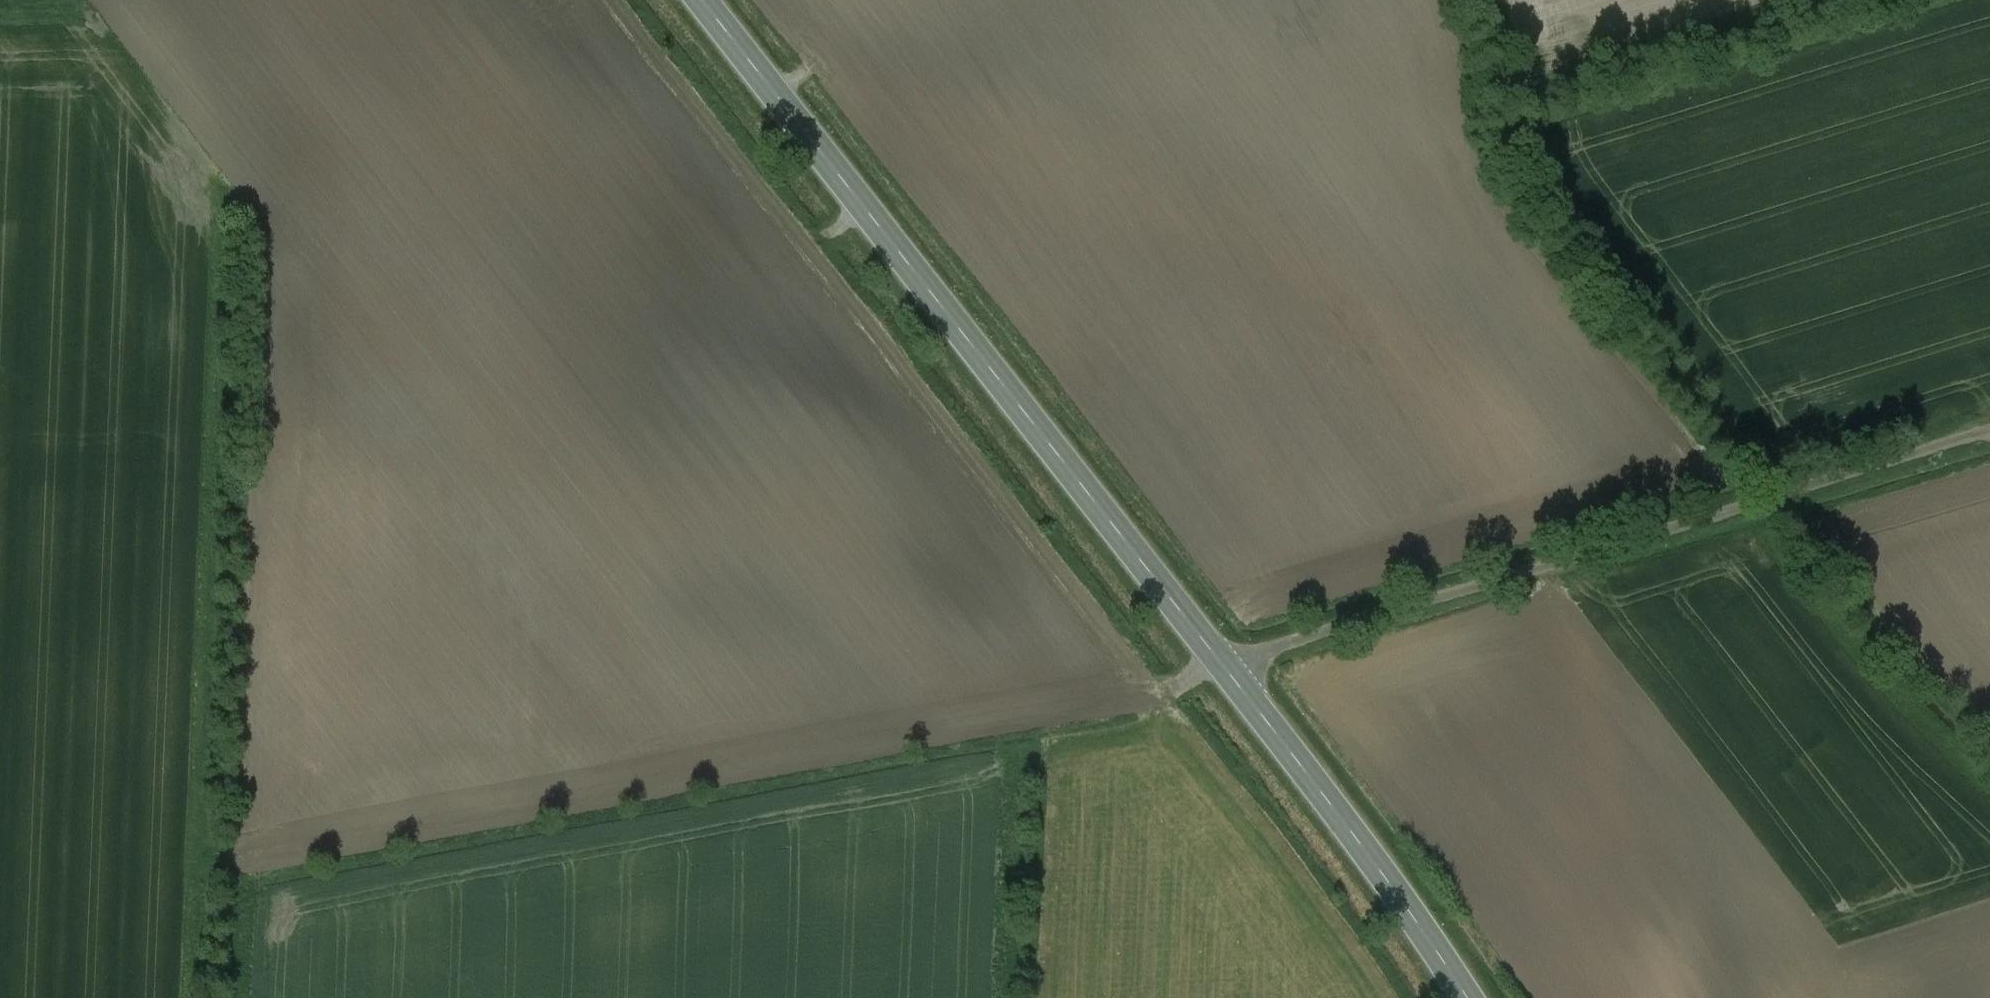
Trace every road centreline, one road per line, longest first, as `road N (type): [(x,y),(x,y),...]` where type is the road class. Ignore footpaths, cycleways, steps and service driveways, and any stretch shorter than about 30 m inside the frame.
road 1 (secondary): [(1228,673),(700,0)]
road 2 (unclassified): [(1228,673),(1272,650),(1989,436)]
road 3 (secondary): [(1466,997),(1228,673)]

